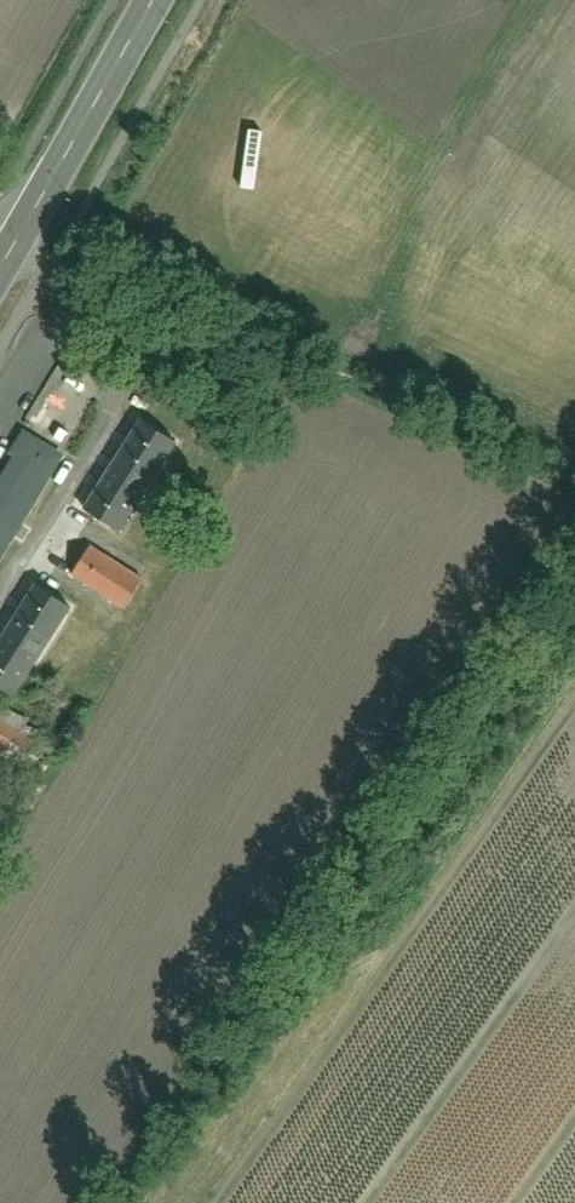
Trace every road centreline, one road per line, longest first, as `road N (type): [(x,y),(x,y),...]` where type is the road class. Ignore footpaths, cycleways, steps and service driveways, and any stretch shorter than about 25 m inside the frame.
road 1 (primary): [(160,0),(0,267)]

